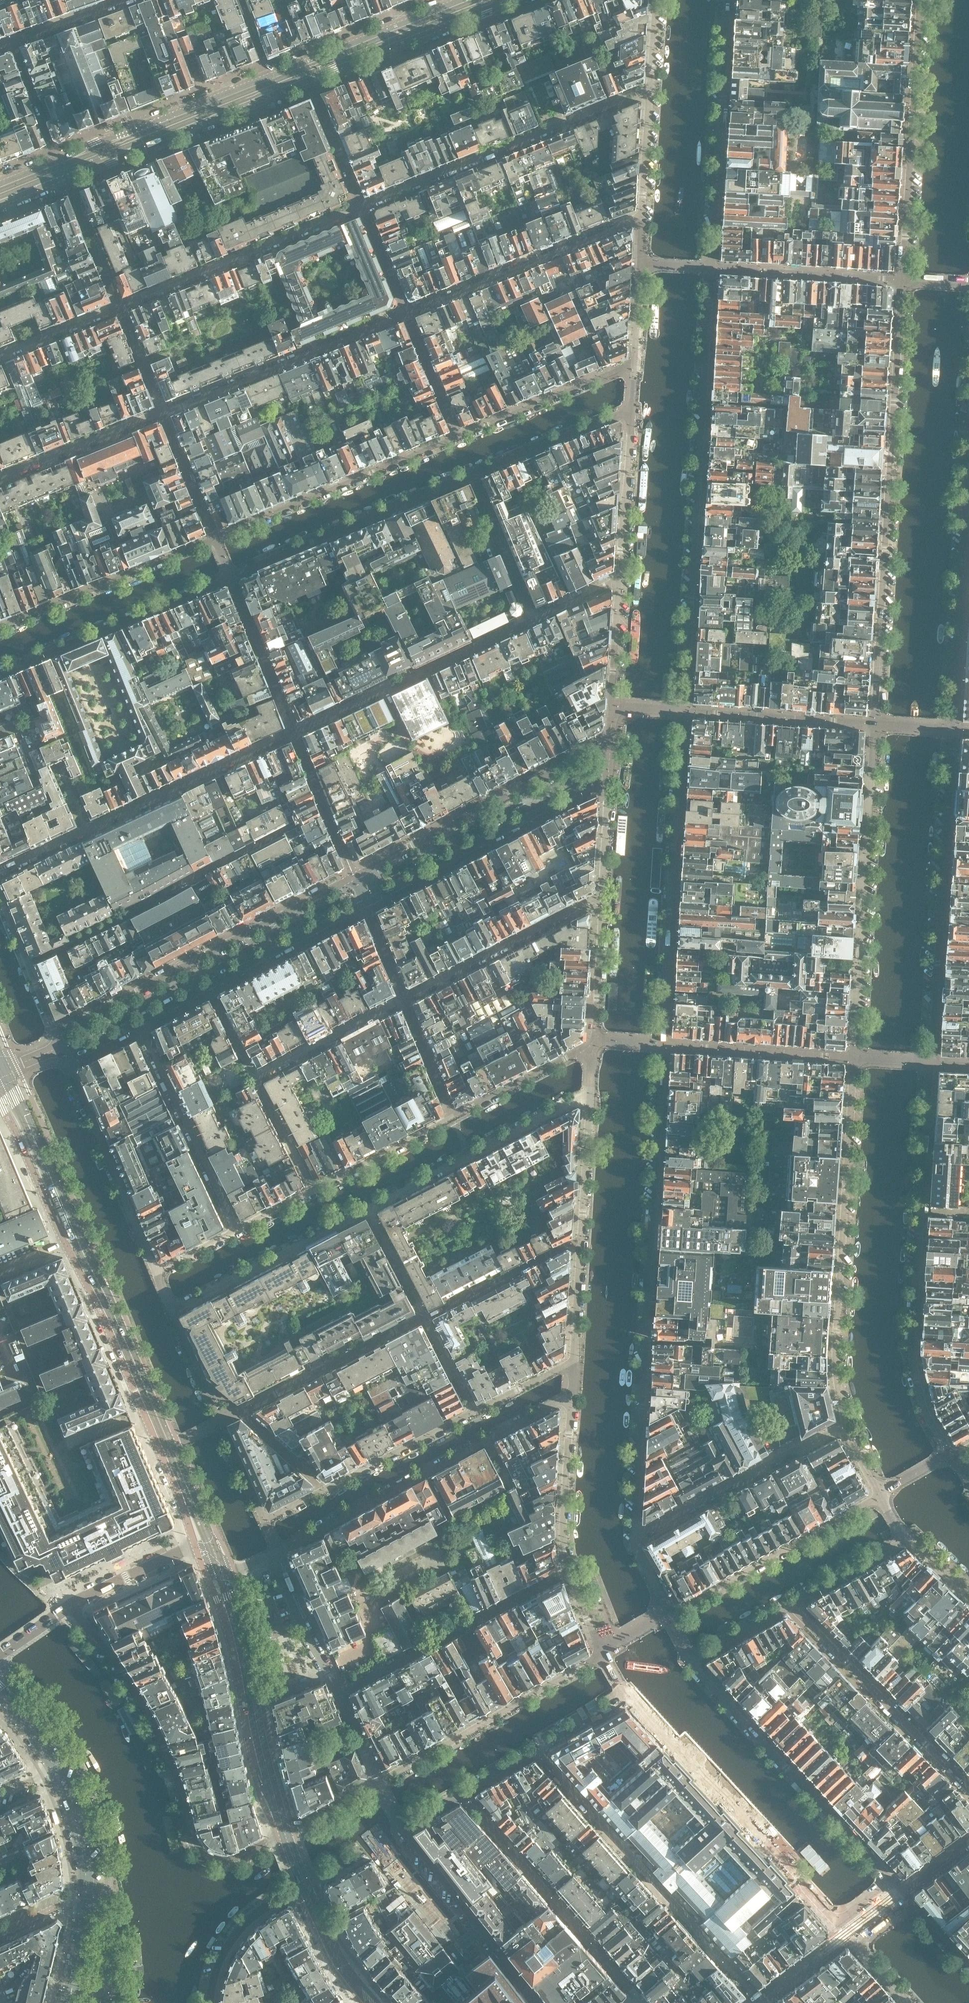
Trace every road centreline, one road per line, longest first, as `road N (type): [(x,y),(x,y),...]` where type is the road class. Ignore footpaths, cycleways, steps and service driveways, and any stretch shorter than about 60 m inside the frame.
road 1 (residential): [(635,1537),(665,1045)]
road 2 (residential): [(174,1314),(590,1097)]
road 3 (residential): [(900,280),(872,723)]
road 4 (residential): [(681,709),(710,268)]
road 5 (residential): [(951,1455),(923,1407),(912,1347),(932,1062)]
road 6 (residential): [(0,1103),(161,1451)]
road 7 (residential): [(853,1058),(835,1378),(845,1425)]
road 8 (residential): [(277,1837),(231,1860),(198,1846),(151,1716),(71,1607)]
road 9 (residential): [(354,878),(57,1037)]
road 10 (residential): [(665,1045),(681,709)]
road 11 (residential): [(872,723),(853,1058)]
road 12 (residential): [(932,1062),(951,728)]
road 13 (residential): [(278,1551),(571,1394)]
road 14 (residential): [(295,731),(1,871)]
road 15 (residential): [(650,92),(362,207)]
road 16 (residential): [(627,1696),(828,1913)]
road 17 (residential): [(609,747),(354,878)]
road 18 (residential): [(920,0),(900,280)]
road 19 (residential): [(881,1869),(694,1661)]
road 20 (residential): [(365,906),(607,783)]
road 21 (residential): [(710,268),(728,0)]
road 22 (residential): [(208,1580),(277,1837)]
road 23 (residential): [(458,436),(214,538)]
road 24 (residential): [(230,576),(473,474)]
road 25 (residential): [(406,313),(162,410)]
road 26 (residential): [(362,207),(120,308)]
road 27 (residential): [(402,1829),(627,1696)]
road 28 (residential): [(951,728),(968,468)]
road 29 (residential): [(339,1693),(567,1569)]
road 30 (residential): [(601,1653),(378,1782)]
road 31 (residential): [(793,1603),(968,1789)]
road 32 (residential): [(642,217),(406,313)]
road 33 (residential): [(0,673),(230,576)]
road 34 (residential): [(618,581),(534,619),(473,474)]
road 35 (residential): [(879,1495),(668,1614)]
road 36 (residential): [(635,1537),(845,1425)]
road 37 (residential): [(474,1413),(264,1516)]
road 38 (residential): [(64,1054),(154,1268)]
road 39 (residential): [(0,628),(214,538)]
road 40 (residential): [(222,1422),(425,1318)]
road 41 (tertiary): [(63,168),(274,84)]
road 42 (residential): [(236,1227),(139,1023)]
road 43 (residential): [(602,895),(403,996)]
road 44 (residential): [(402,1829),(538,2002)]
road 45 (tertiary): [(306,72),(486,0)]
road 46 (residential): [(872,723),(681,709)]
road 47 (residential): [(710,268),(900,280)]
road 48 (residential): [(634,367),(458,436)]
road 49 (residential): [(665,1045),(853,1058)]
road 50 (residential): [(162,410),(0,479)]
road 51 (residential): [(209,987),(365,906)]
road 52 (residential): [(571,1394),(567,1569)]
road 53 (residential): [(425,1318),(581,1244)]
road 54 (residential): [(403,996),(255,1077)]
road 55 (residential): [(295,731),(230,576)]
road 56 (residential): [(473,474),(630,414)]
road 57 (residential): [(630,414),(618,581)]
road 58 (residential): [(452,1116),(310,1190)]
road 59 (residential): [(258,1730),(222,1574)]
road 60 (residential): [(354,878),(295,731)]
road 61 (residential): [(593,1044),(452,1116)]
road 62 (residential): [(278,1551),(339,1693)]
road 63 (residential): [(120,308),(63,168)]
road 64 (residential): [(602,895),(593,1044)]
road 65 (residential): [(298,1892),(238,1931),(219,1962),(209,2002)]
road 66 (residential): [(590,1097),(581,1244)]
road 67 (residential): [(306,72),(362,207)]
road 68 (residential): [(196,1545),(71,1607)]
road 69 (residential): [(162,410),(214,538)]
road 70 (primary): [(88,1900),(76,1823),(56,1768)]
road 71 (residential): [(12,43),(63,168)]
road 72 (residential): [(406,313),(458,436)]
road 73 (residential): [(793,1603),(906,1539)]
road 74 (residential): [(403,996),(452,1116)]
road 75 (residential): [(120,308),(0,356)]
road 76 (residential): [(12,43),(131,0)]
road 77 (residential): [(618,581),(613,707)]
road 78 (residential): [(255,1077),(310,1190)]
road 79 (residential): [(650,92),(642,217)]

